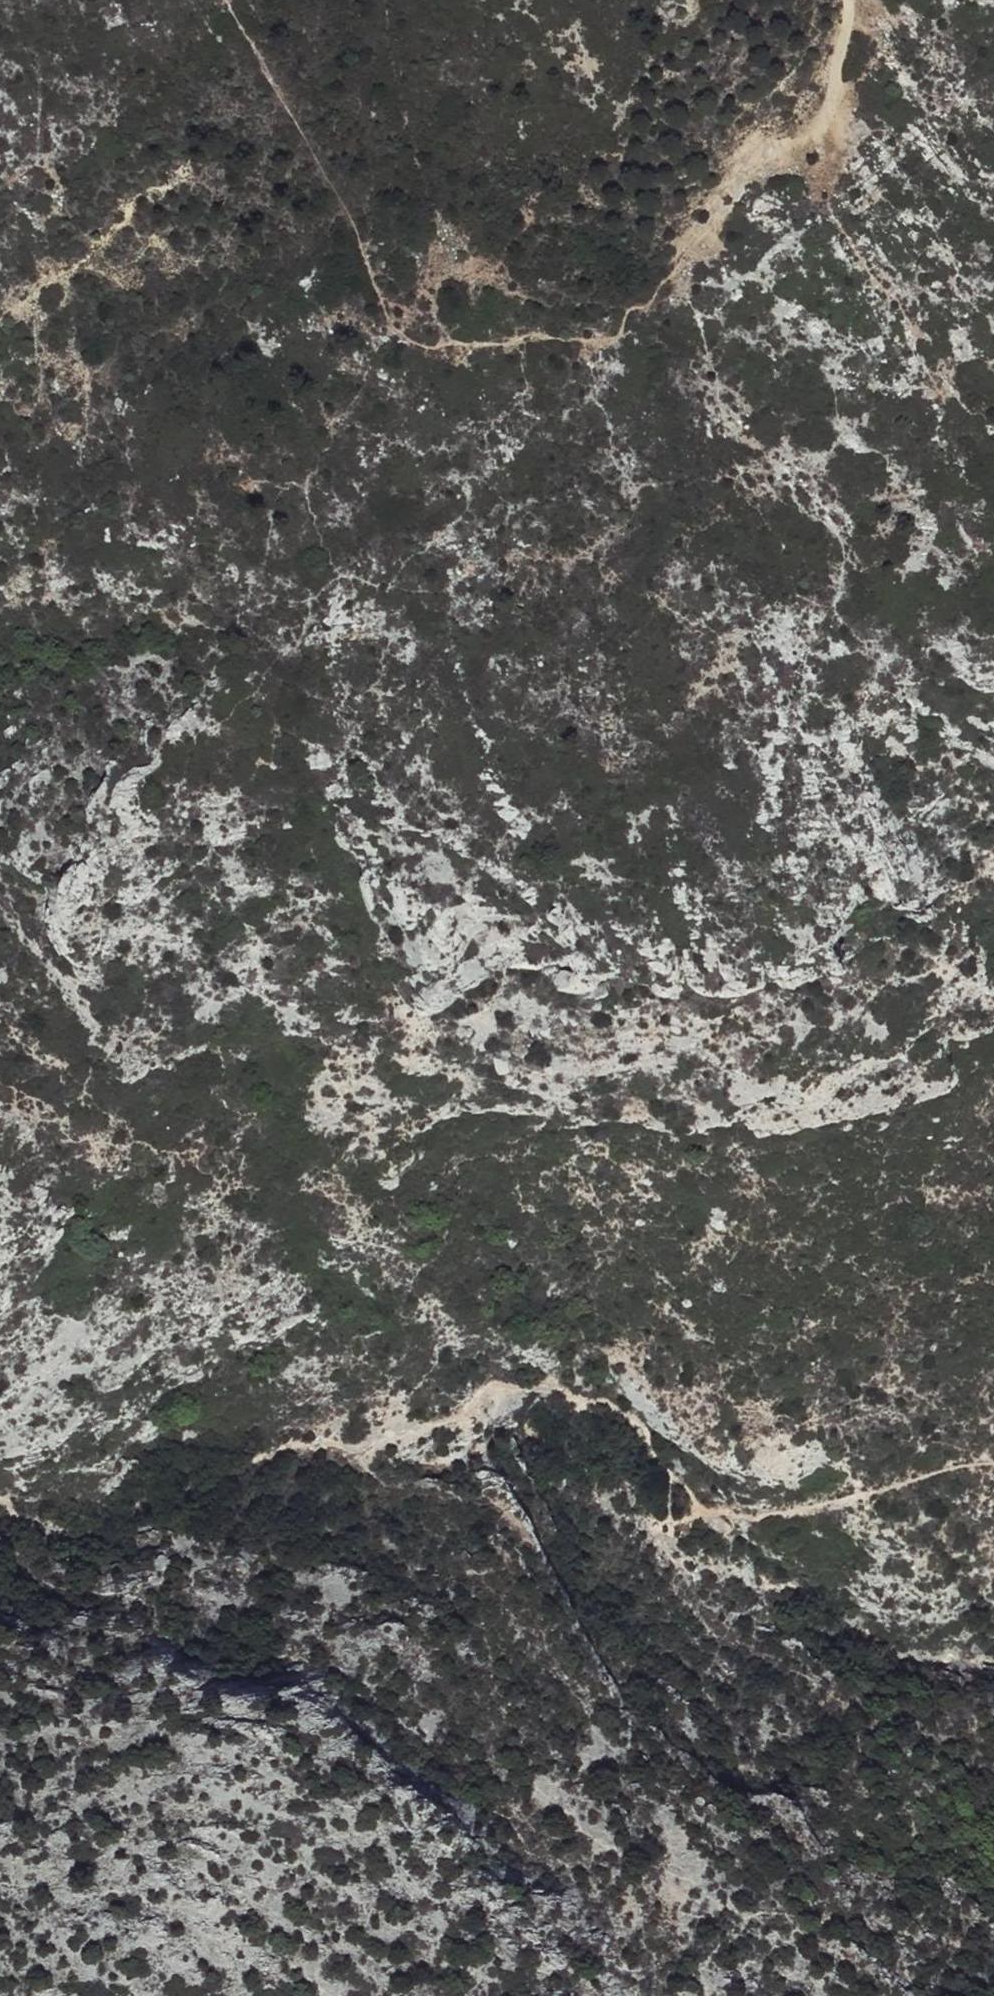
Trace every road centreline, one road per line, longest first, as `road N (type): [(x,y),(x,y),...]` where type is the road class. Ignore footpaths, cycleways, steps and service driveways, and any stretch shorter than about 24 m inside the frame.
road 1 (track): [(848,0),(851,27),(835,91),(813,138),(755,155)]

